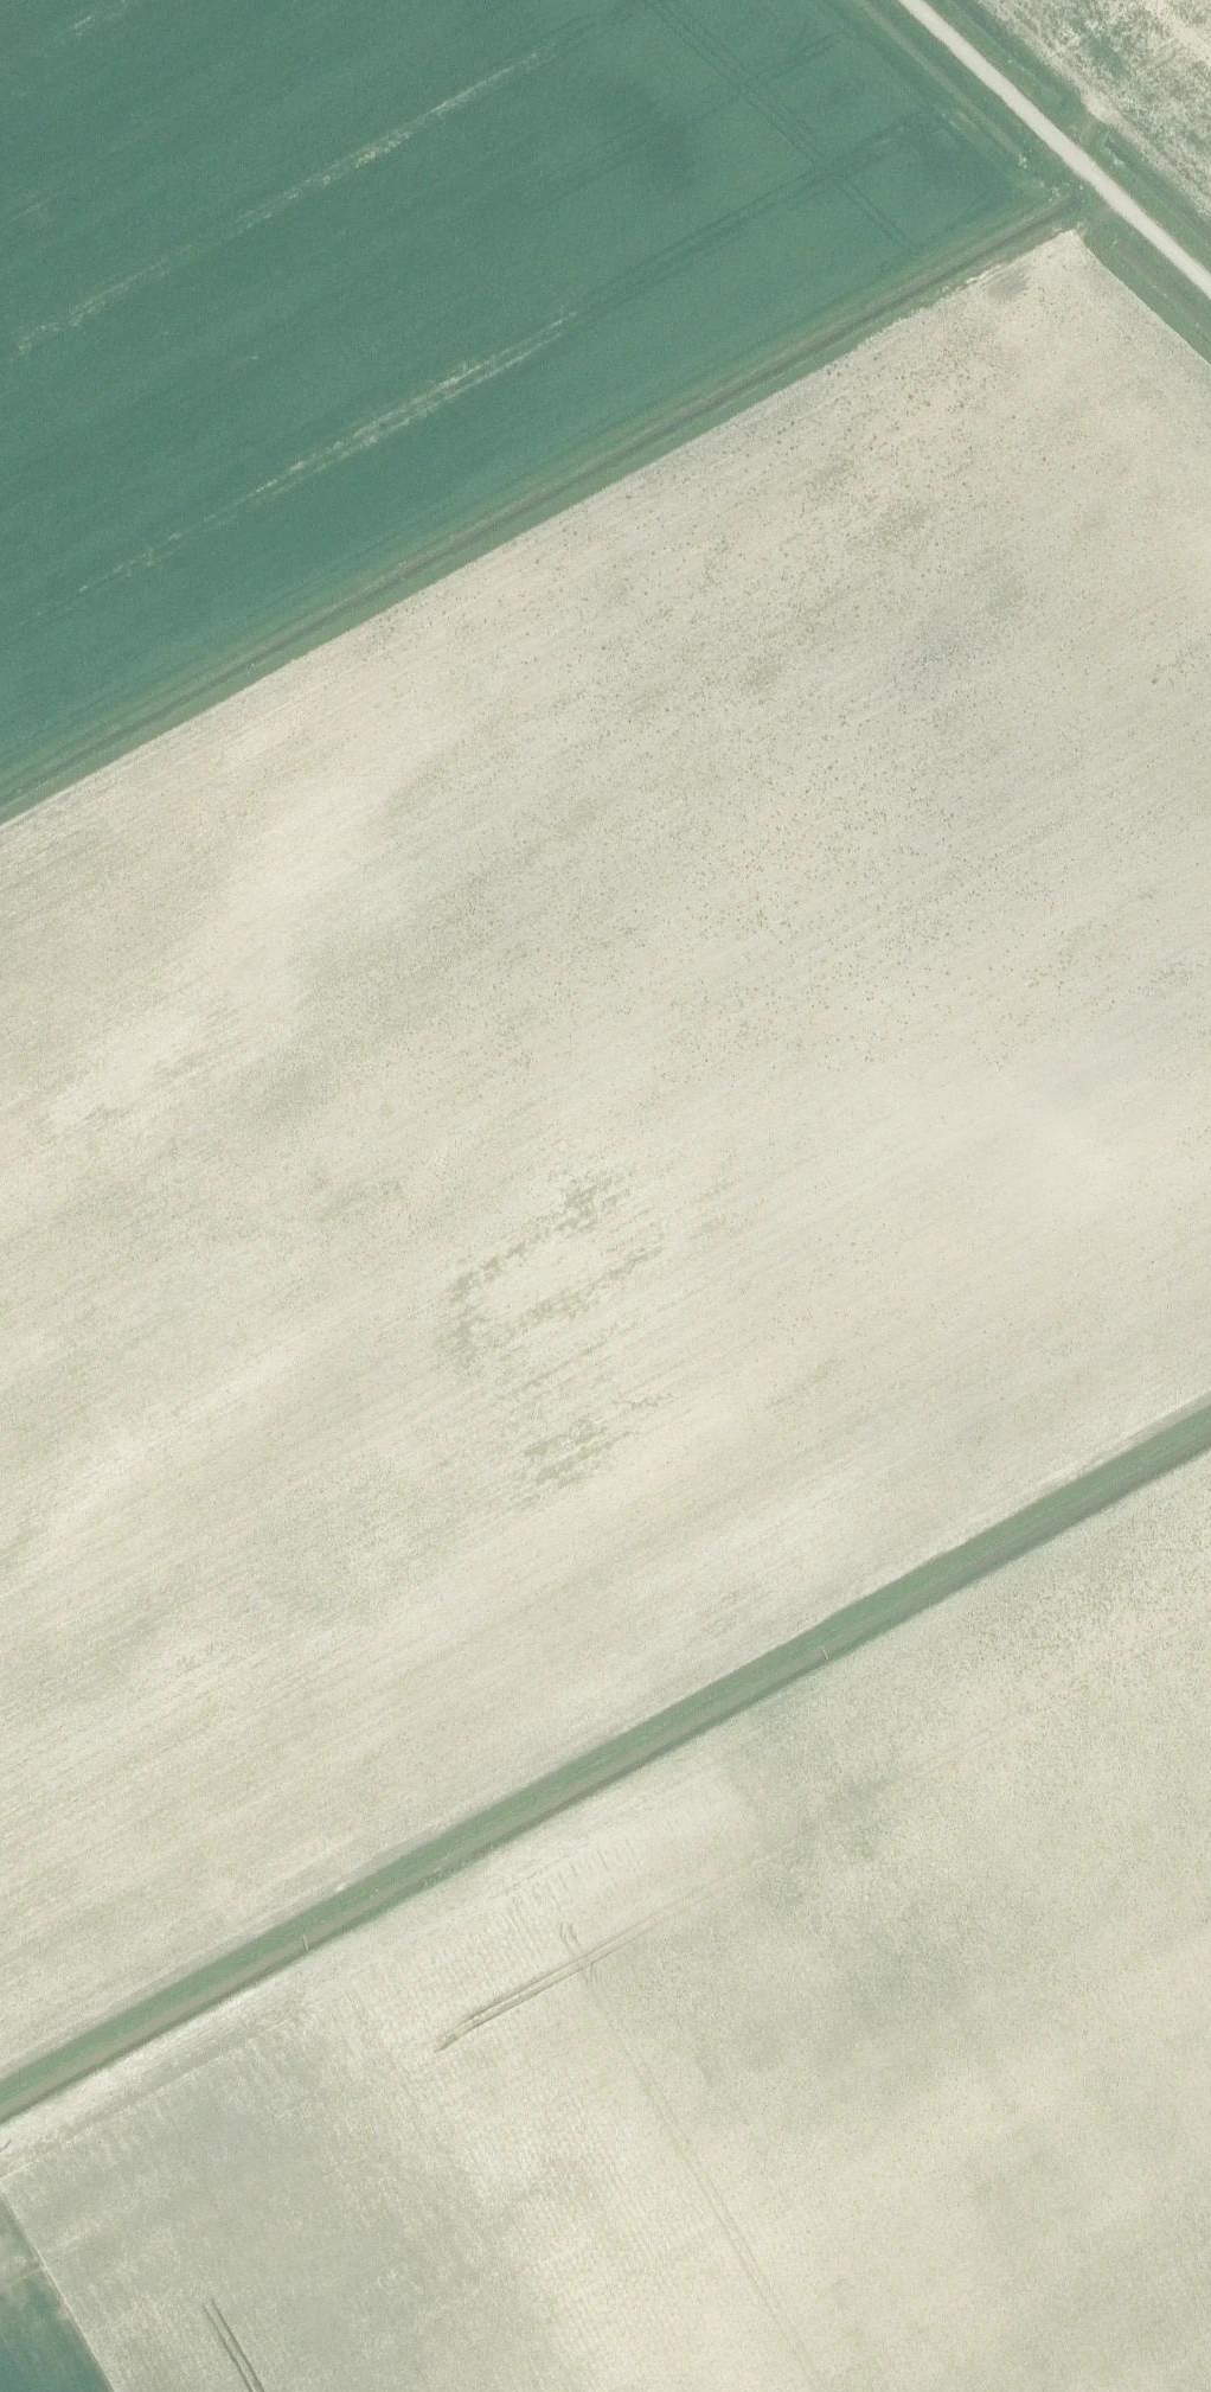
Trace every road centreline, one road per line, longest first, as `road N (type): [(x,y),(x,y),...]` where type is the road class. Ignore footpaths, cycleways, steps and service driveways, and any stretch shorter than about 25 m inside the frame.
road 1 (unclassified): [(1210,297),(905,0)]

